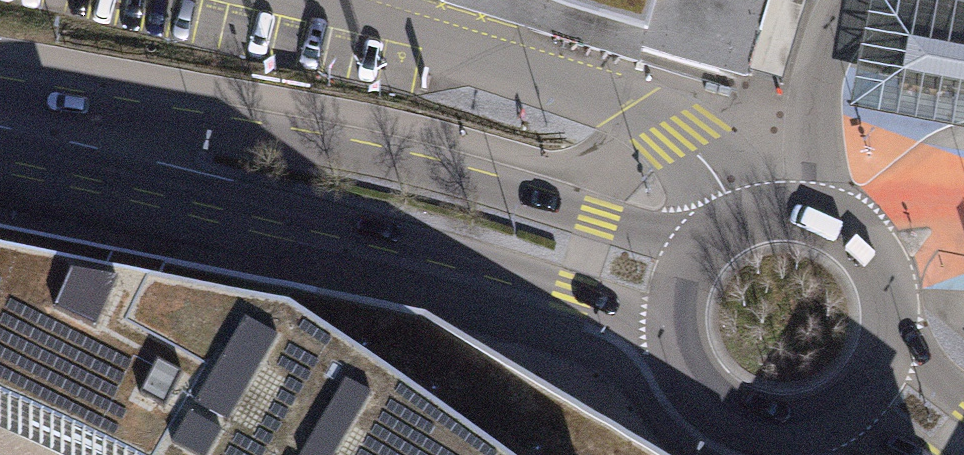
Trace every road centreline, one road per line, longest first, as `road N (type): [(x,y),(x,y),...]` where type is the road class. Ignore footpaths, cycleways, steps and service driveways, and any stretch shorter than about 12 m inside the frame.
road 1 (primary): [(717,240),(445,168),(0,88)]
road 2 (primary): [(0,142),(334,218),(681,341)]
road 3 (primary): [(681,341),(710,396),(735,415),(797,427),(827,420)]
road 4 (primary): [(841,230),(789,214),(740,225),(717,240)]
road 5 (residential): [(963,192),(905,193),(841,230)]
road 6 (primary): [(892,339),(884,277),(841,230)]

